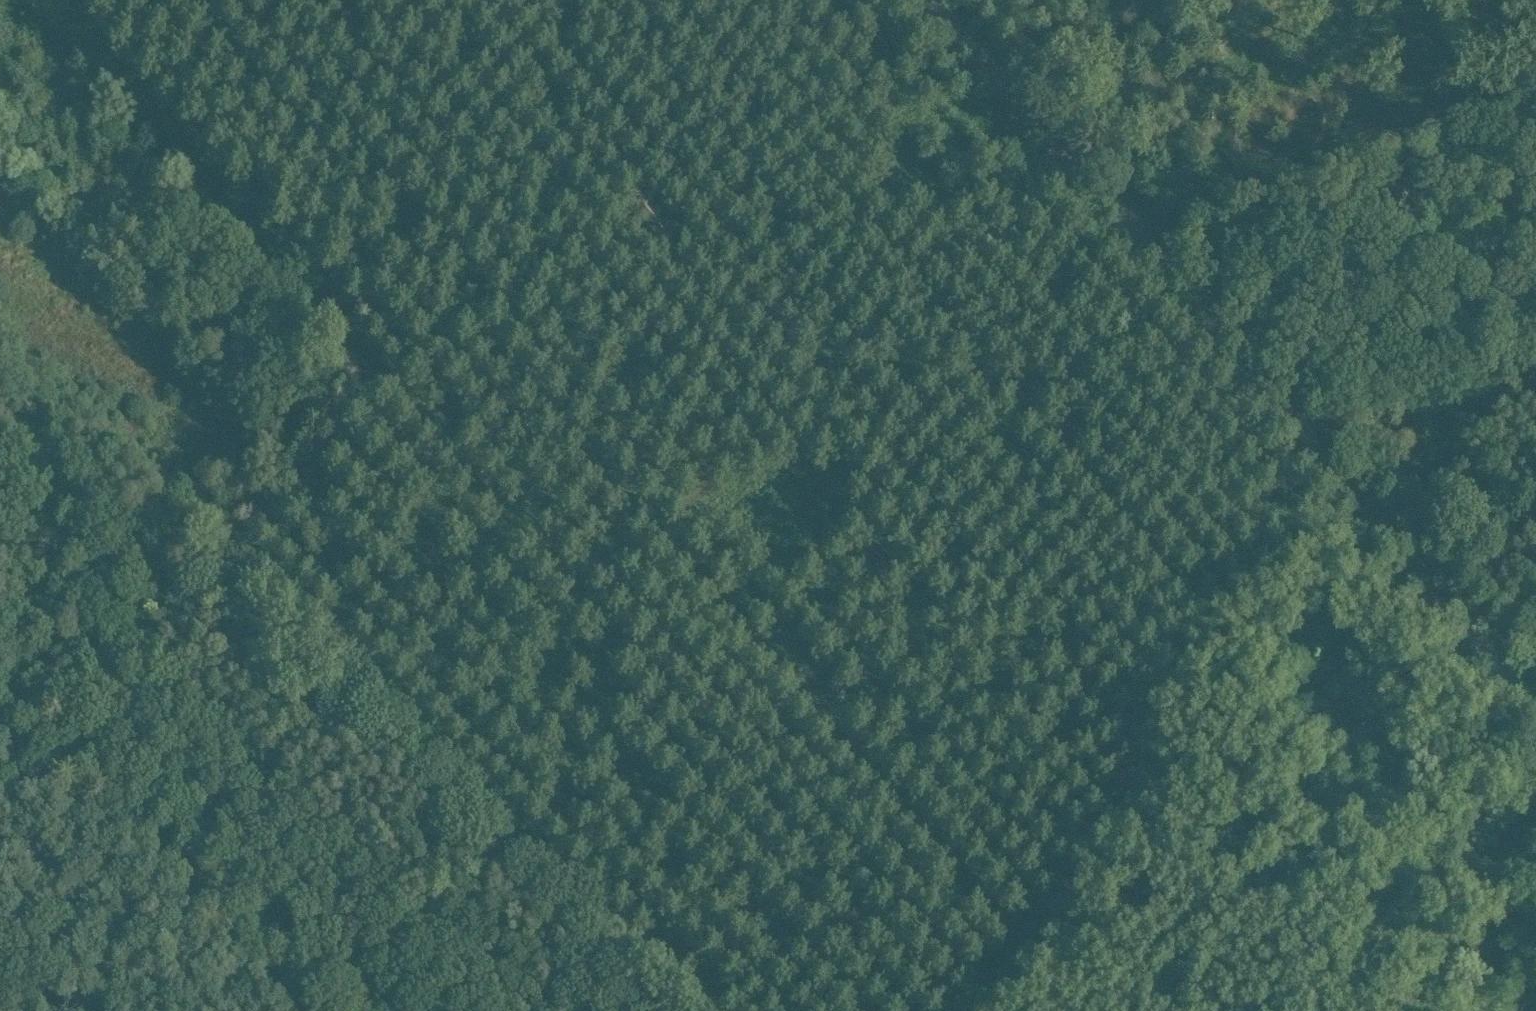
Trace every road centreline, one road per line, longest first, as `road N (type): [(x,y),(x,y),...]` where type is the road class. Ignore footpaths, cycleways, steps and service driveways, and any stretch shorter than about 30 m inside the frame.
road 1 (tertiary): [(1535,710),(927,0)]

